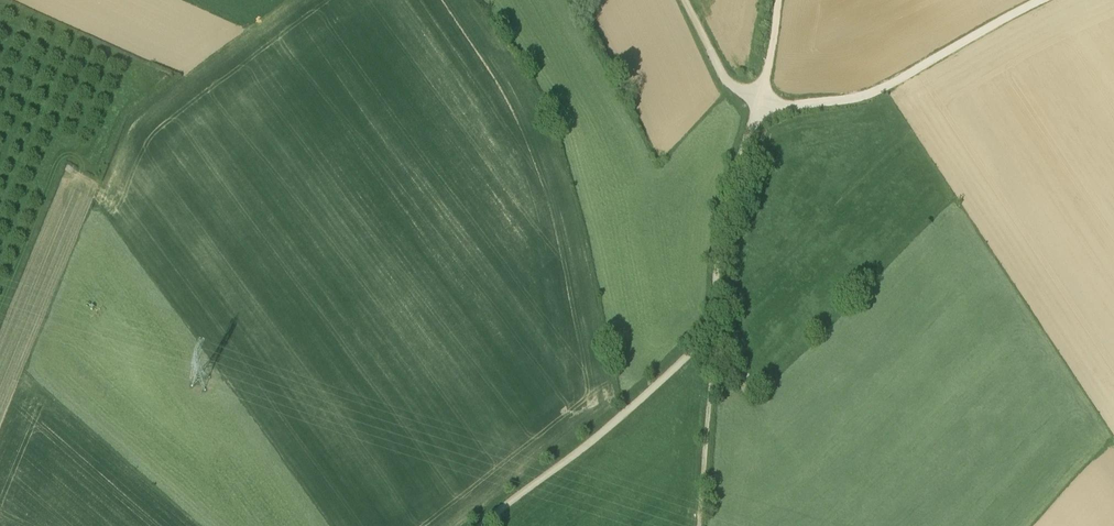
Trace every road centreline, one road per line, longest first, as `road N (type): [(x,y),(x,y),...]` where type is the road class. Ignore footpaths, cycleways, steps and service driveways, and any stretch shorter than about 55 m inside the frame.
road 1 (track): [(1038,0),(866,96),(796,106),(759,100)]
road 2 (track): [(481,525),(606,430),(714,329)]
road 3 (track): [(759,100),(720,234),(714,329)]
road 4 (track): [(714,329),(699,525)]
road 5 (track): [(759,100),(724,79),(685,0)]

